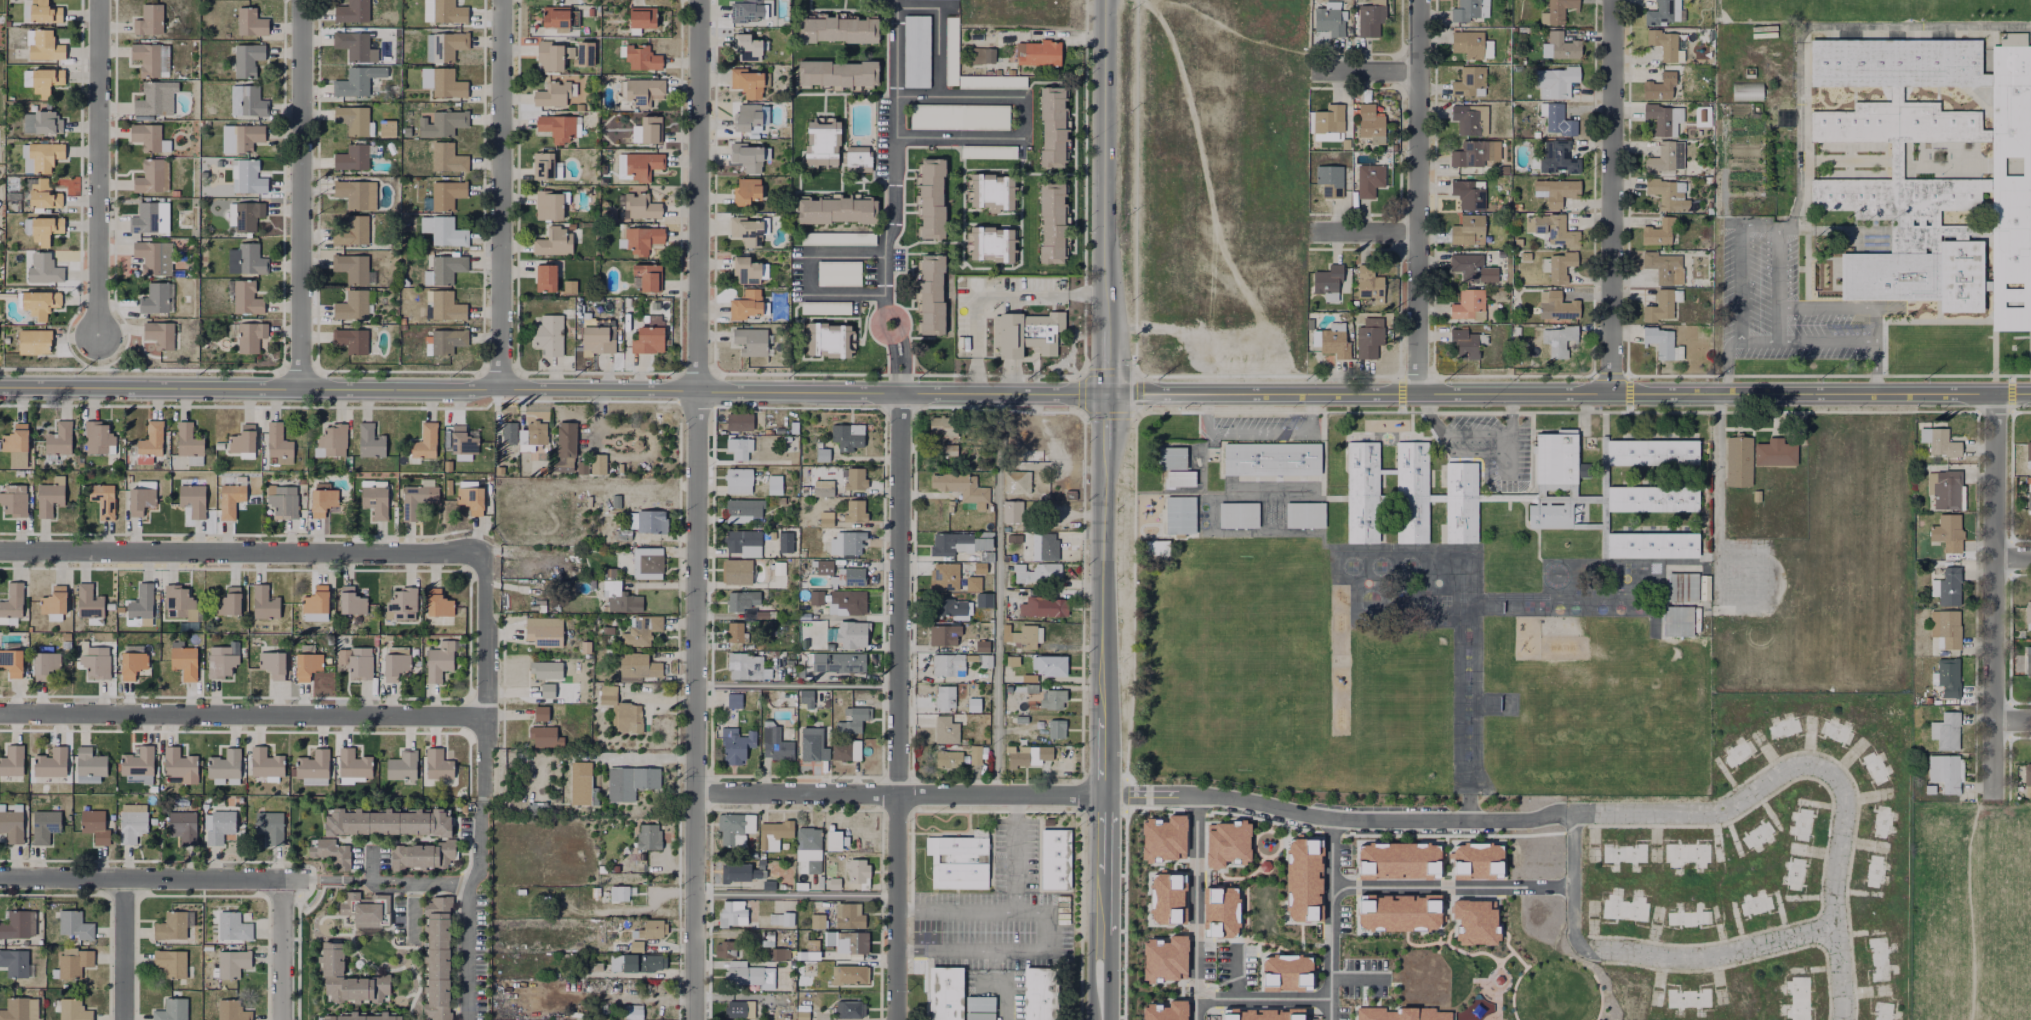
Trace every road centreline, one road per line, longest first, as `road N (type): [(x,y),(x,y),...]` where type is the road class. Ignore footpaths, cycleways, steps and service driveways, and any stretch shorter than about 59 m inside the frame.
road 1 (tertiary): [(1109,396),(0,390)]
road 2 (residential): [(693,1019),(698,0)]
road 3 (tertiary): [(1109,396),(2030,395)]
road 4 (residential): [(897,1019),(897,392)]
road 5 (secondary): [(1108,452),(1098,1019)]
road 6 (residential): [(0,551),(487,555)]
road 7 (residential): [(486,713),(0,710)]
road 8 (residential): [(1099,794),(1246,800),(1331,818),(1561,816)]
road 9 (residential): [(1561,816),(1575,809),(1713,810),(1768,789),(1796,768),(1822,767),(1845,789),(1836,931)]
road 10 (residential): [(1099,794),(694,792)]
road 11 (residential): [(1992,793),(1996,395)]
road 12 (residential): [(1611,396),(1612,0)]
road 13 (residential): [(1417,395),(1419,0)]
road 14 (residential): [(1575,809),(1574,918),(1587,948),(1691,960),(1836,931)]
road 15 (residential): [(500,391),(503,0)]
road 16 (residential): [(302,387),(302,0)]
road 17 (residential): [(99,0),(98,343)]
road 18 (secondary): [(1113,0),(1110,330)]
road 19 (residential): [(0,880),(305,883)]
road 20 (residential): [(350,880),(470,880),(468,1019)]
road 21 (residential): [(487,555),(485,746)]
road 22 (residential): [(125,882),(124,1019)]
road 23 (residential): [(285,883),(284,1019)]

